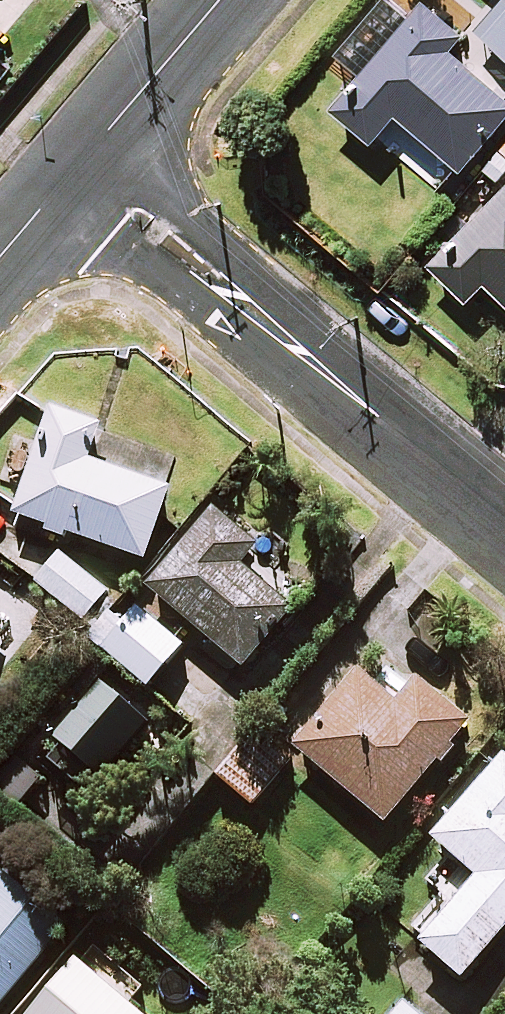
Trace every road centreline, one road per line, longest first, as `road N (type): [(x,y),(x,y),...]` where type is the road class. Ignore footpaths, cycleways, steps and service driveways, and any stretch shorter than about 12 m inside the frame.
road 1 (residential): [(84,166),(504,525)]
road 2 (tertiary): [(84,166),(219,0)]
road 3 (tertiary): [(0,260),(84,166)]

